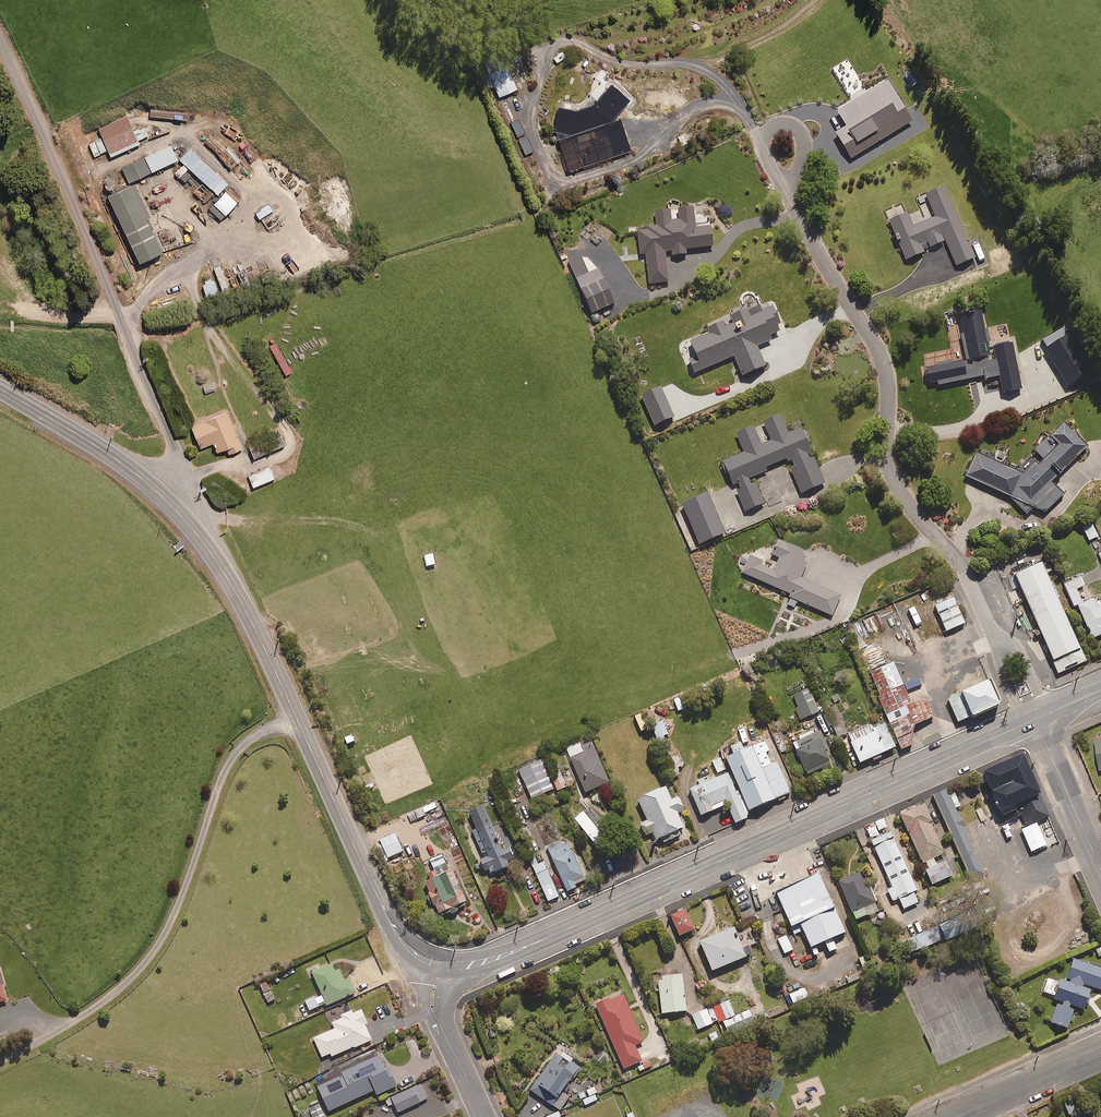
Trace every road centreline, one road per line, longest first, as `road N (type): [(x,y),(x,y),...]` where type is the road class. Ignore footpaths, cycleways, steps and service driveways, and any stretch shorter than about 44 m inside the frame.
road 1 (primary): [(436,966),(392,926),(235,591),(190,528),(111,453),(0,388)]
road 2 (primary): [(1025,723),(492,961),(436,966)]
road 3 (residential): [(1002,653),(964,569),(896,483),(885,371),(788,193)]
road 4 (secondary): [(1100,869),(1036,719)]
road 5 (residential): [(436,966),(435,1012),(482,1116)]
road 6 (residential): [(965,1116),(1100,1056)]
road 7 (residential): [(788,193),(764,151),(767,130),(799,130),(798,170)]

